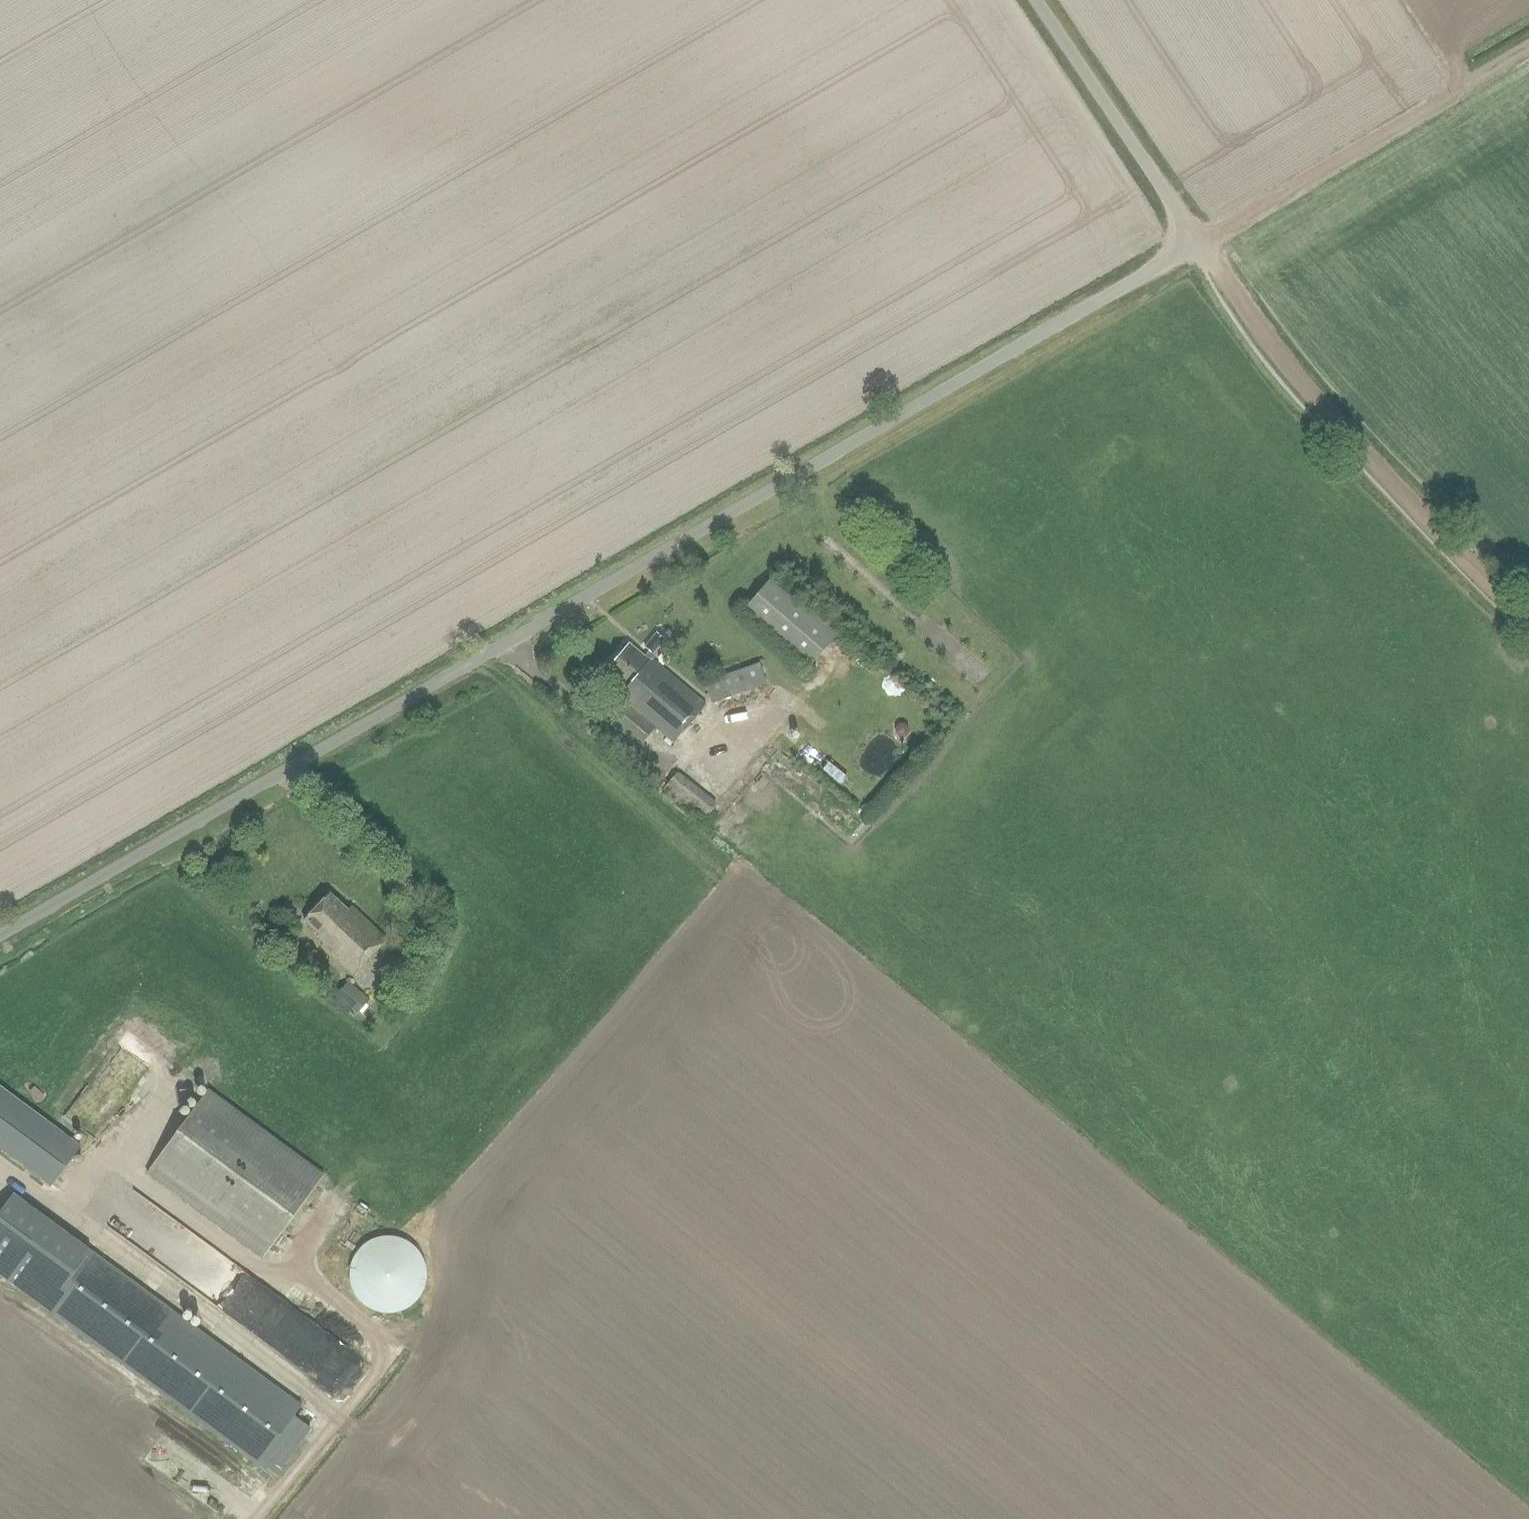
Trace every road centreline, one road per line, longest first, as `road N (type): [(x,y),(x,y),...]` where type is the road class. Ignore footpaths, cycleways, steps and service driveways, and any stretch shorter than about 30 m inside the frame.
road 1 (unclassified): [(0,936),(1166,259),(1183,240),(1181,216),(1038,0)]
road 2 (track): [(1183,240),(1212,255),(1300,381),(1528,618)]
road 3 (track): [(1183,240),(1234,222),(1528,52)]

